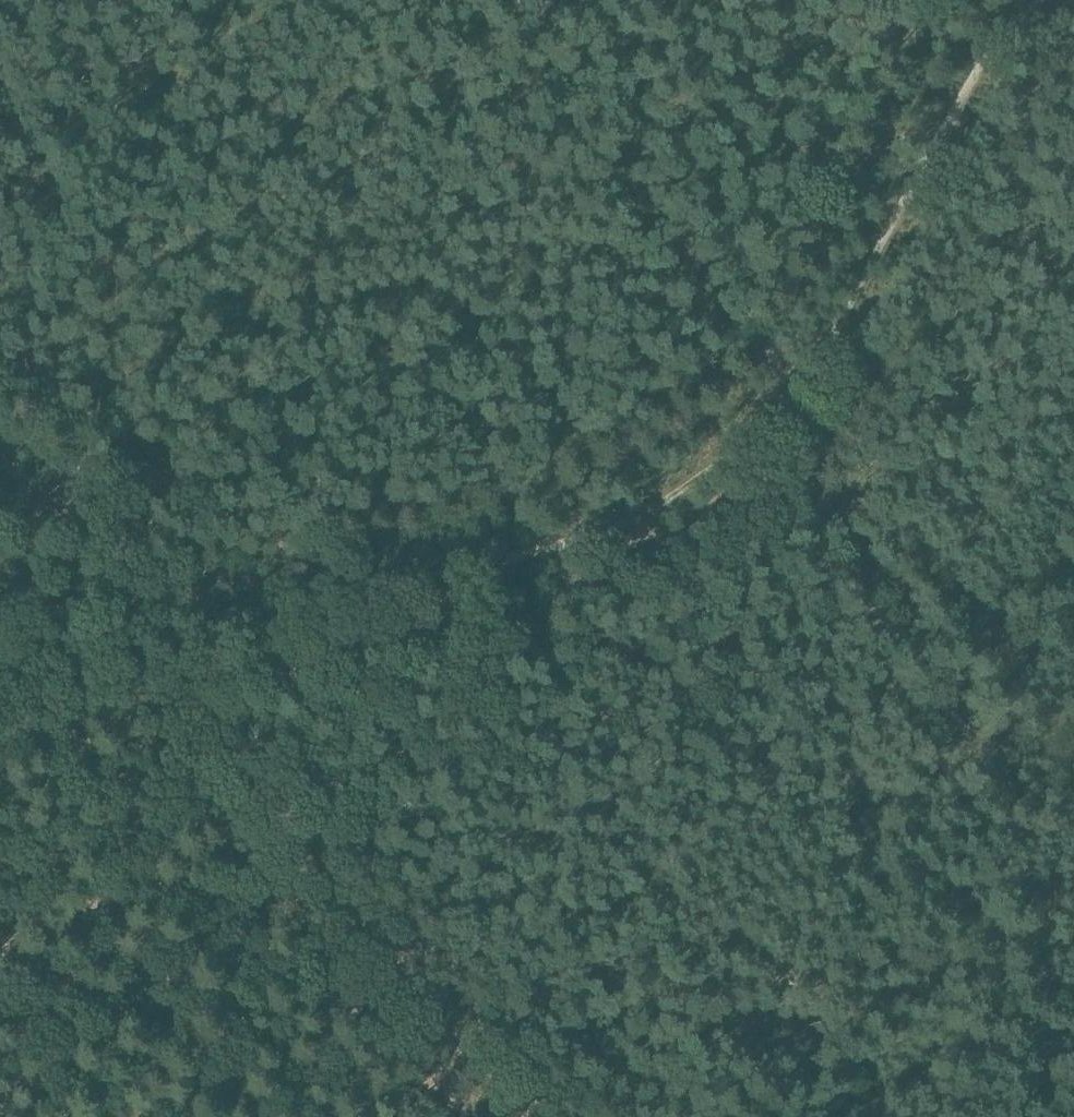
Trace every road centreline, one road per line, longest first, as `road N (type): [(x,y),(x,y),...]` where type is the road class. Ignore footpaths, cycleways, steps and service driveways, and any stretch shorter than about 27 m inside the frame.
road 1 (track): [(1041,0),(914,185),(776,411),(570,554),(154,621)]
road 2 (track): [(591,1116),(477,1012),(209,669),(154,621)]
road 3 (track): [(154,621),(0,462)]

